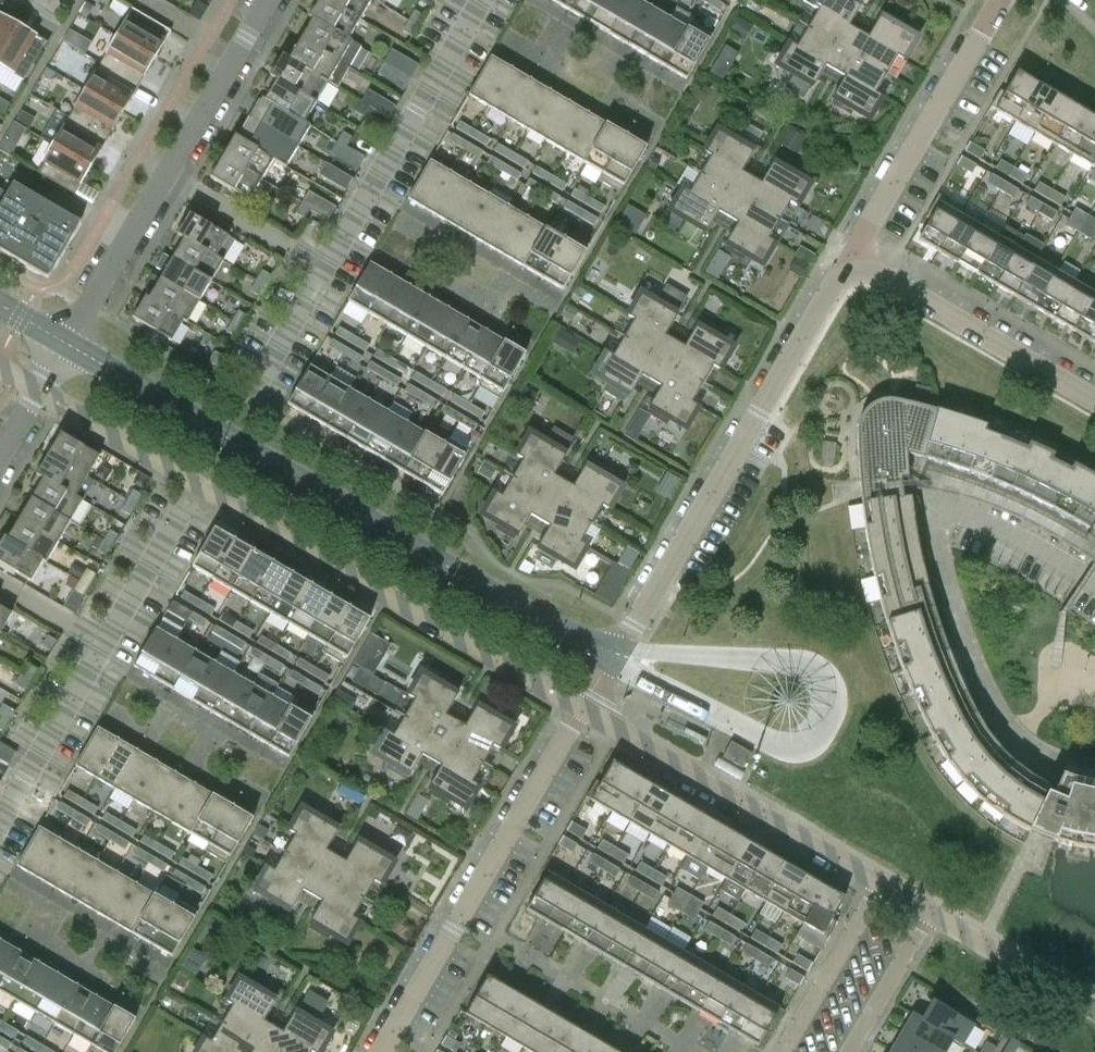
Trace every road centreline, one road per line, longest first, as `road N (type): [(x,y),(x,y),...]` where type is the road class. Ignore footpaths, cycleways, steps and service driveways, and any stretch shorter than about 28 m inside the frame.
road 1 (tertiary): [(615,654),(509,604),(68,345)]
road 2 (residential): [(615,654),(849,258)]
road 3 (residential): [(382,1051),(582,709)]
road 4 (residential): [(1094,756),(1044,745),(999,707),(953,610),(938,515),(989,523)]
road 5 (residential): [(881,885),(582,709)]
road 6 (residential): [(481,0),(325,269)]
road 7 (residential): [(849,258),(996,0)]
road 8 (residential): [(1094,399),(849,258)]
road 9 (residential): [(167,177),(270,0)]
road 10 (residential): [(0,819),(99,648)]
road 11 (residential): [(68,345),(167,177)]
road 12 (residential): [(881,885),(780,1051)]
road 13 (residential): [(1094,1010),(931,913)]
road 14 (residential): [(99,648),(195,490)]
road 15 (residential): [(325,269),(167,177)]
road 16 (residential): [(850,1051),(931,913)]
road 17 (residential): [(325,269),(252,399)]

